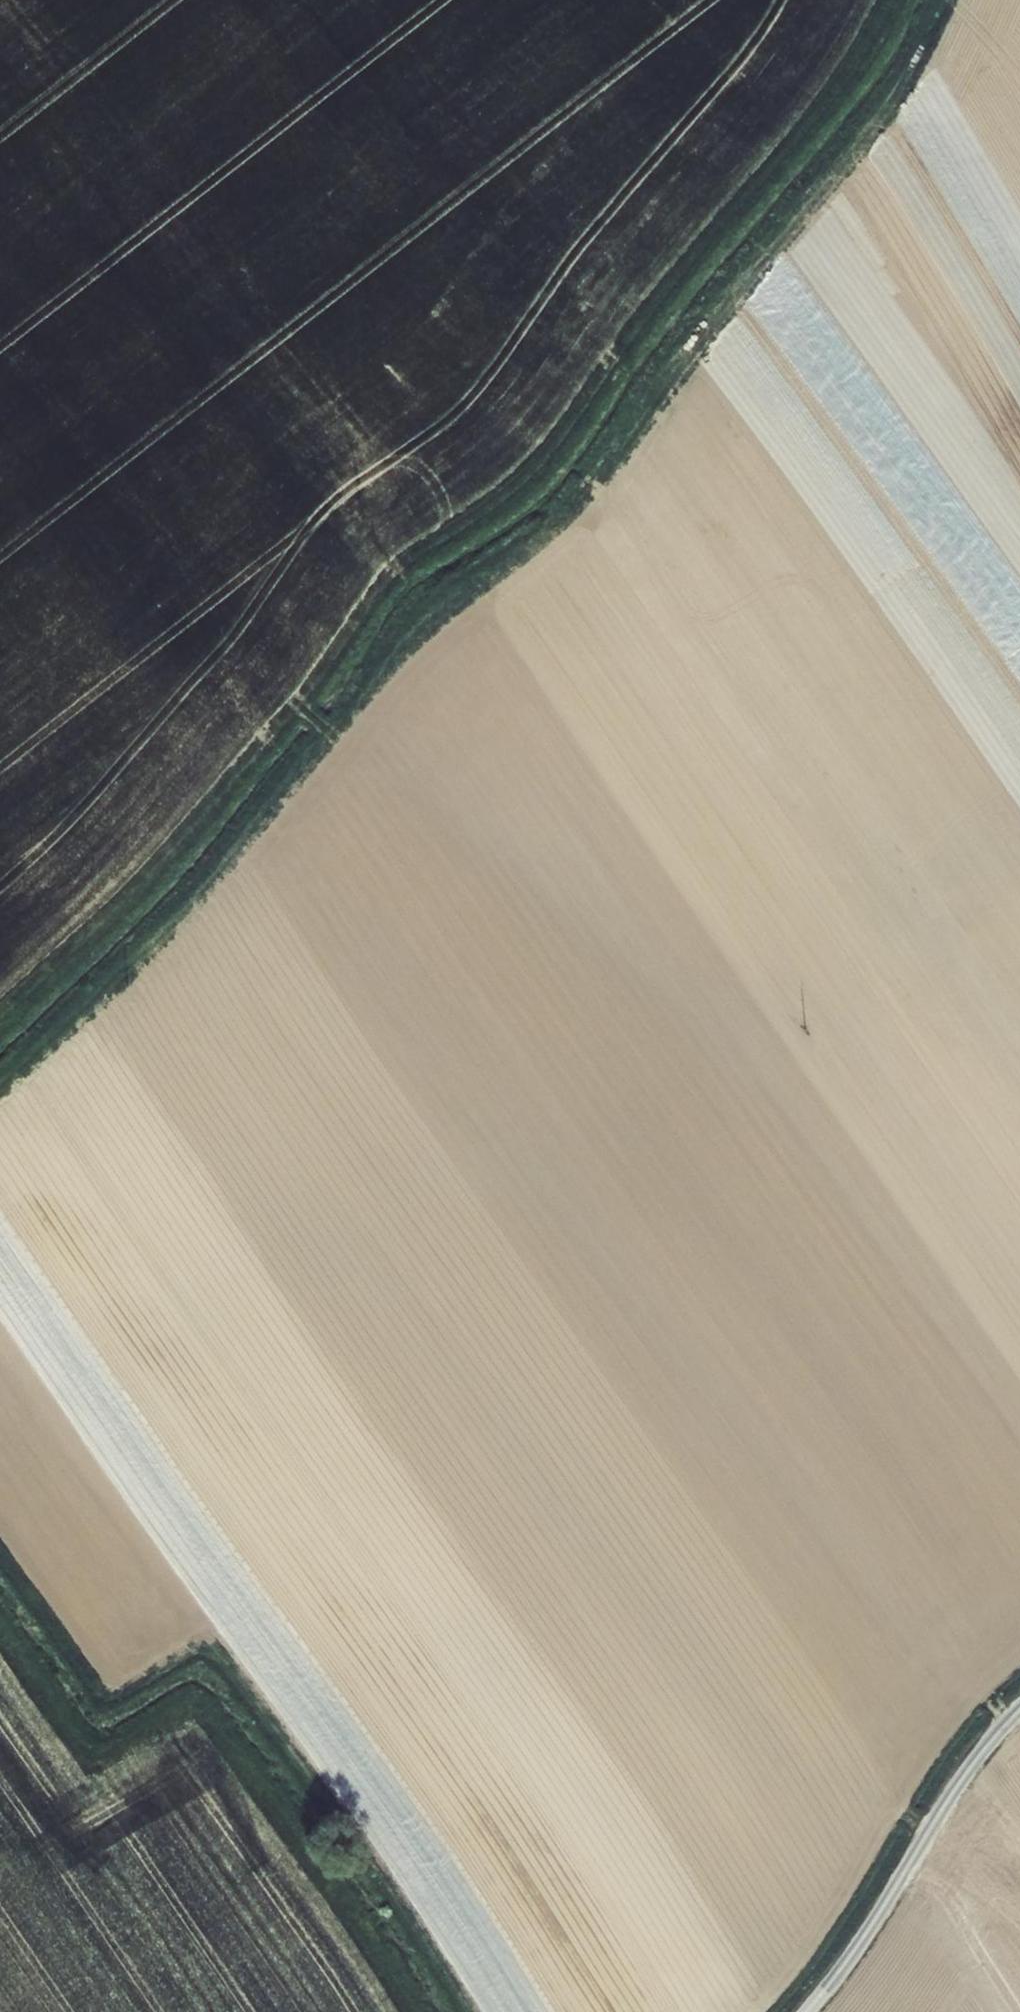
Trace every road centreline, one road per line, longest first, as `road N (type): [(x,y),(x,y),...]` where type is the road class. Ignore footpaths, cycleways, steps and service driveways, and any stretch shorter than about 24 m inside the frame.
road 1 (unclassified): [(808,2011),(879,1915),(960,1782),(1019,1709)]

